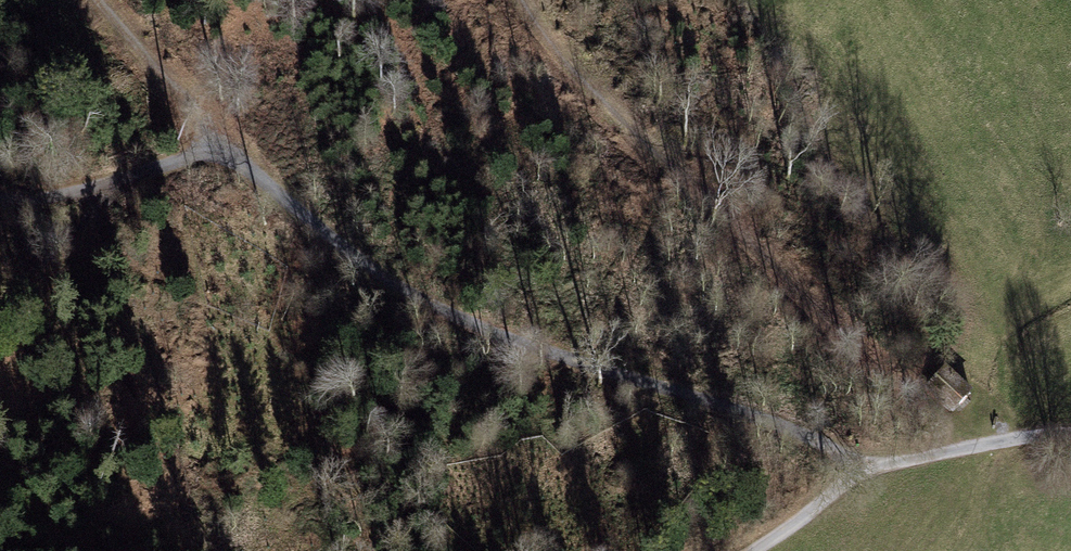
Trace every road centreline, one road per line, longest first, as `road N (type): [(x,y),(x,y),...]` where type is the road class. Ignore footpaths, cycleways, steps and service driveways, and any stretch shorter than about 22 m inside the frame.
road 1 (track): [(866,469),(752,413),(591,369),(430,301),(343,253),(275,187),(224,153)]
road 2 (track): [(954,446),(595,91),(529,0)]
road 3 (track): [(224,153),(174,158),(93,195),(0,197)]
road 4 (track): [(866,469),(954,446),(1070,435)]
road 5 (track): [(99,0),(224,153)]
road 6 (track): [(748,550),(866,469)]

